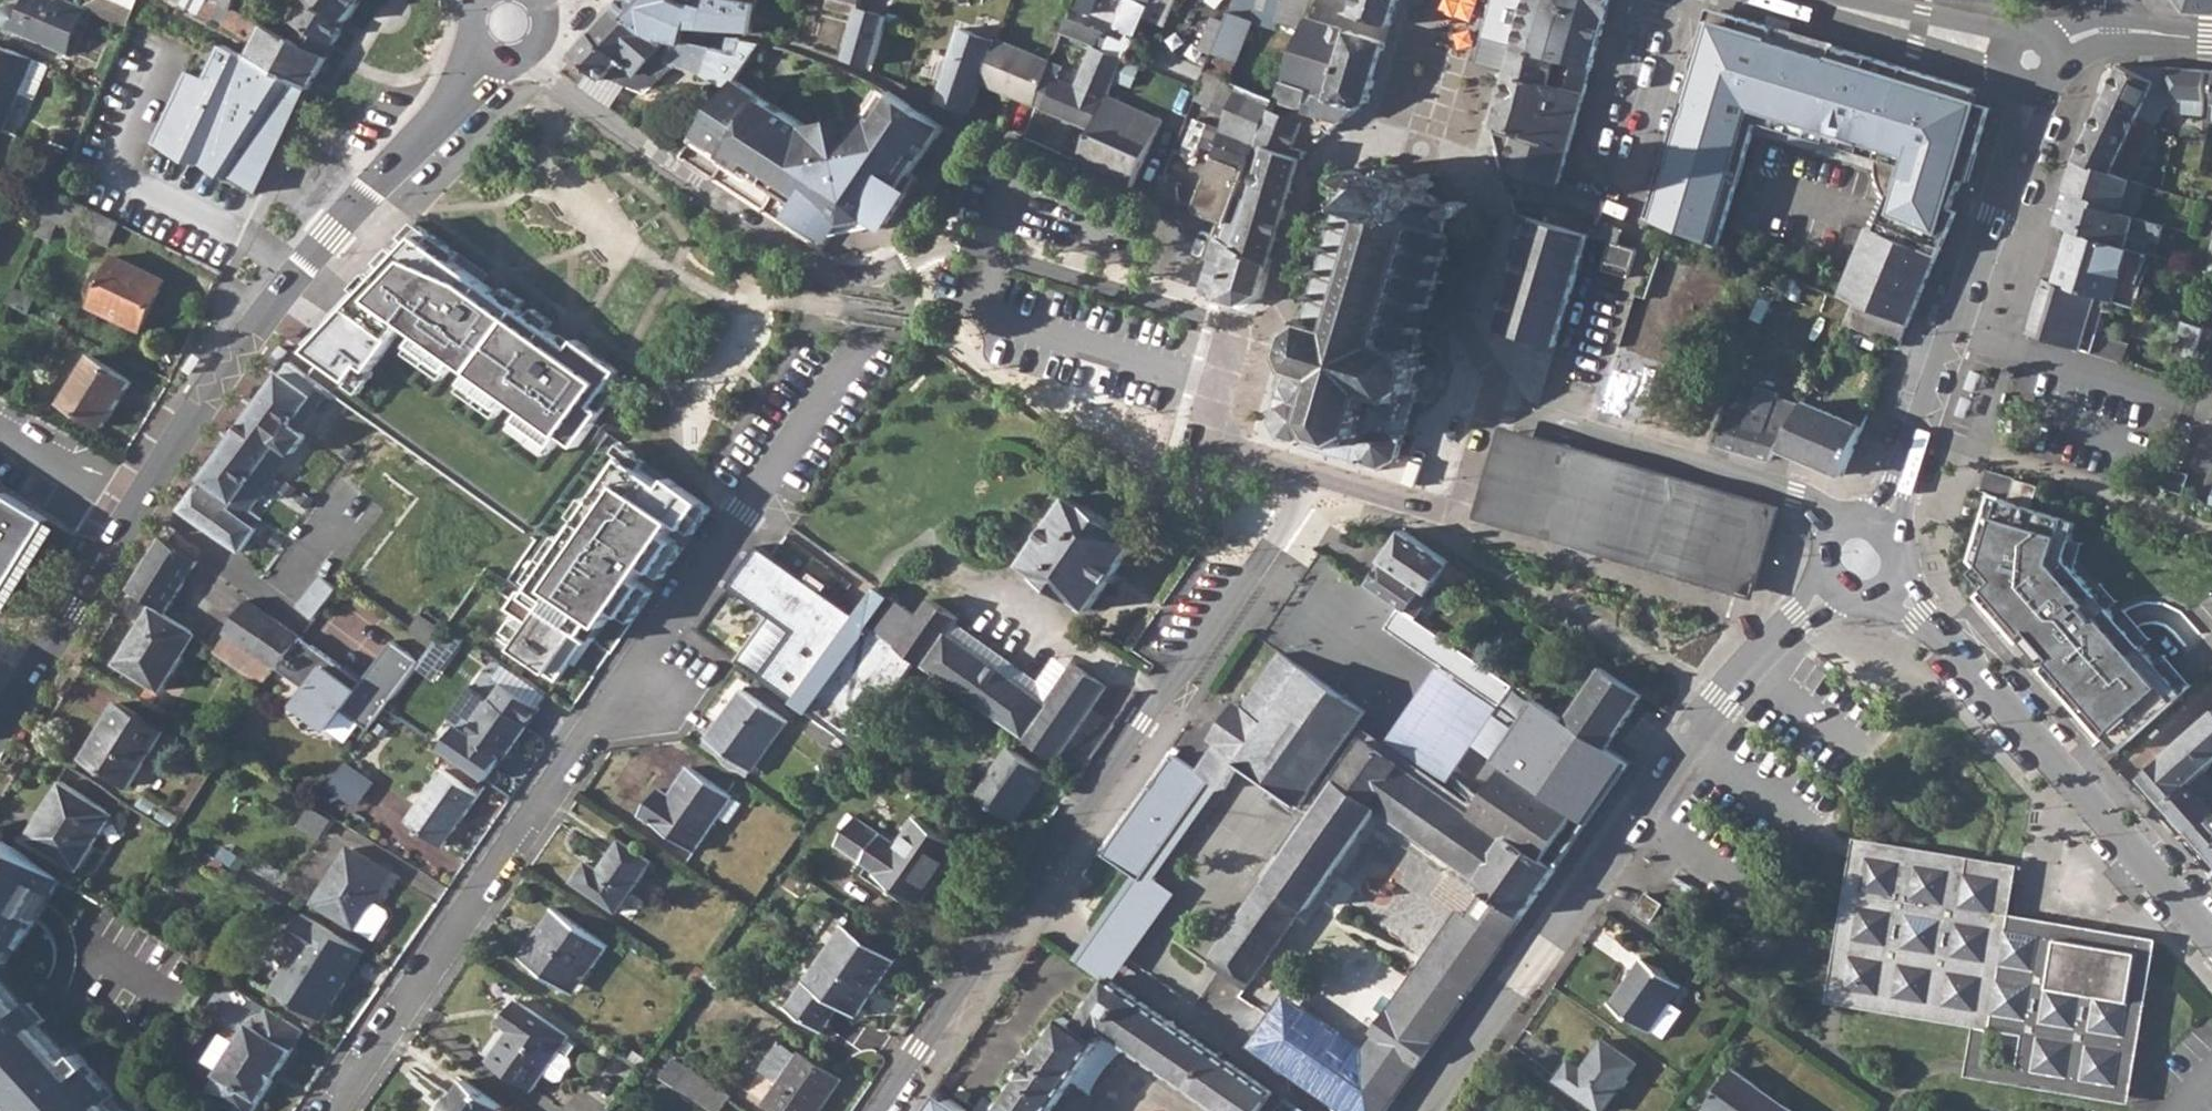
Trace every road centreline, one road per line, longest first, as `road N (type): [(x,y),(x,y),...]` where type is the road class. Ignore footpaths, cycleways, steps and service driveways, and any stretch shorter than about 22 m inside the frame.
road 1 (residential): [(524,53),(534,67),(830,273),(883,277),(941,250),(970,246),(1236,334),(1211,417),(1238,459),(1313,479)]
road 2 (tertiary): [(0,730),(263,326),(492,54)]
road 3 (residential): [(1313,479),(1288,526),(1143,722),(880,1110)]
road 4 (residential): [(734,528),(332,1110)]
road 5 (residential): [(1423,1110),(1552,944),(1721,697),(1834,586)]
road 6 (residential): [(1313,479),(1425,509),(1448,505),(1462,491),(1490,412),(1798,498),(1836,525)]
road 7 (tertiary): [(2037,58),(2035,104),(1881,524)]
road 8 (tertiary): [(1895,588),(2211,943)]
road 9 (tertiary): [(2037,58),(1813,0)]

